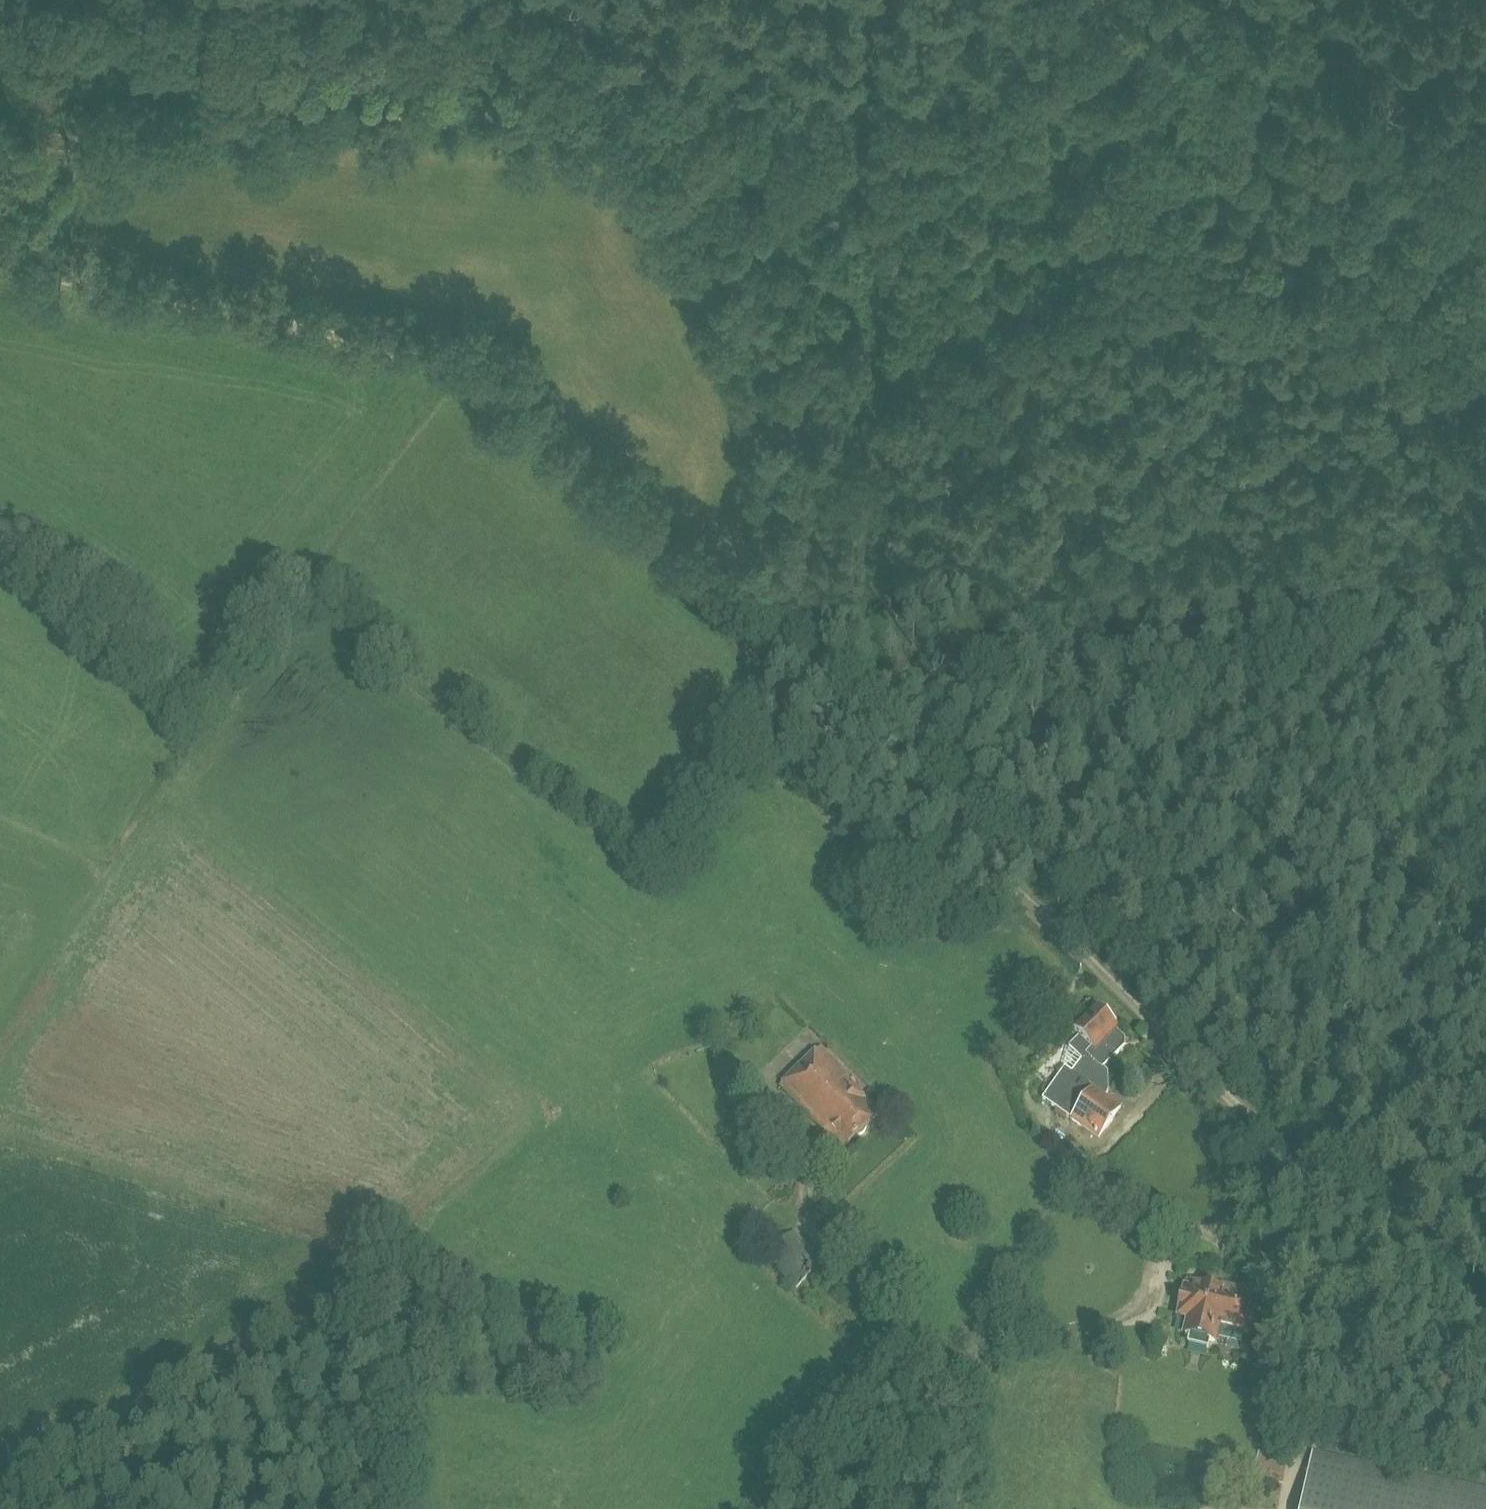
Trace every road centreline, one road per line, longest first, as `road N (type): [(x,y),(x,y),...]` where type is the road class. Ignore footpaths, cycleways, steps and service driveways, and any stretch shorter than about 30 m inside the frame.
road 1 (track): [(1485,1366),(1099,970),(489,398),(434,366),(0,265)]

